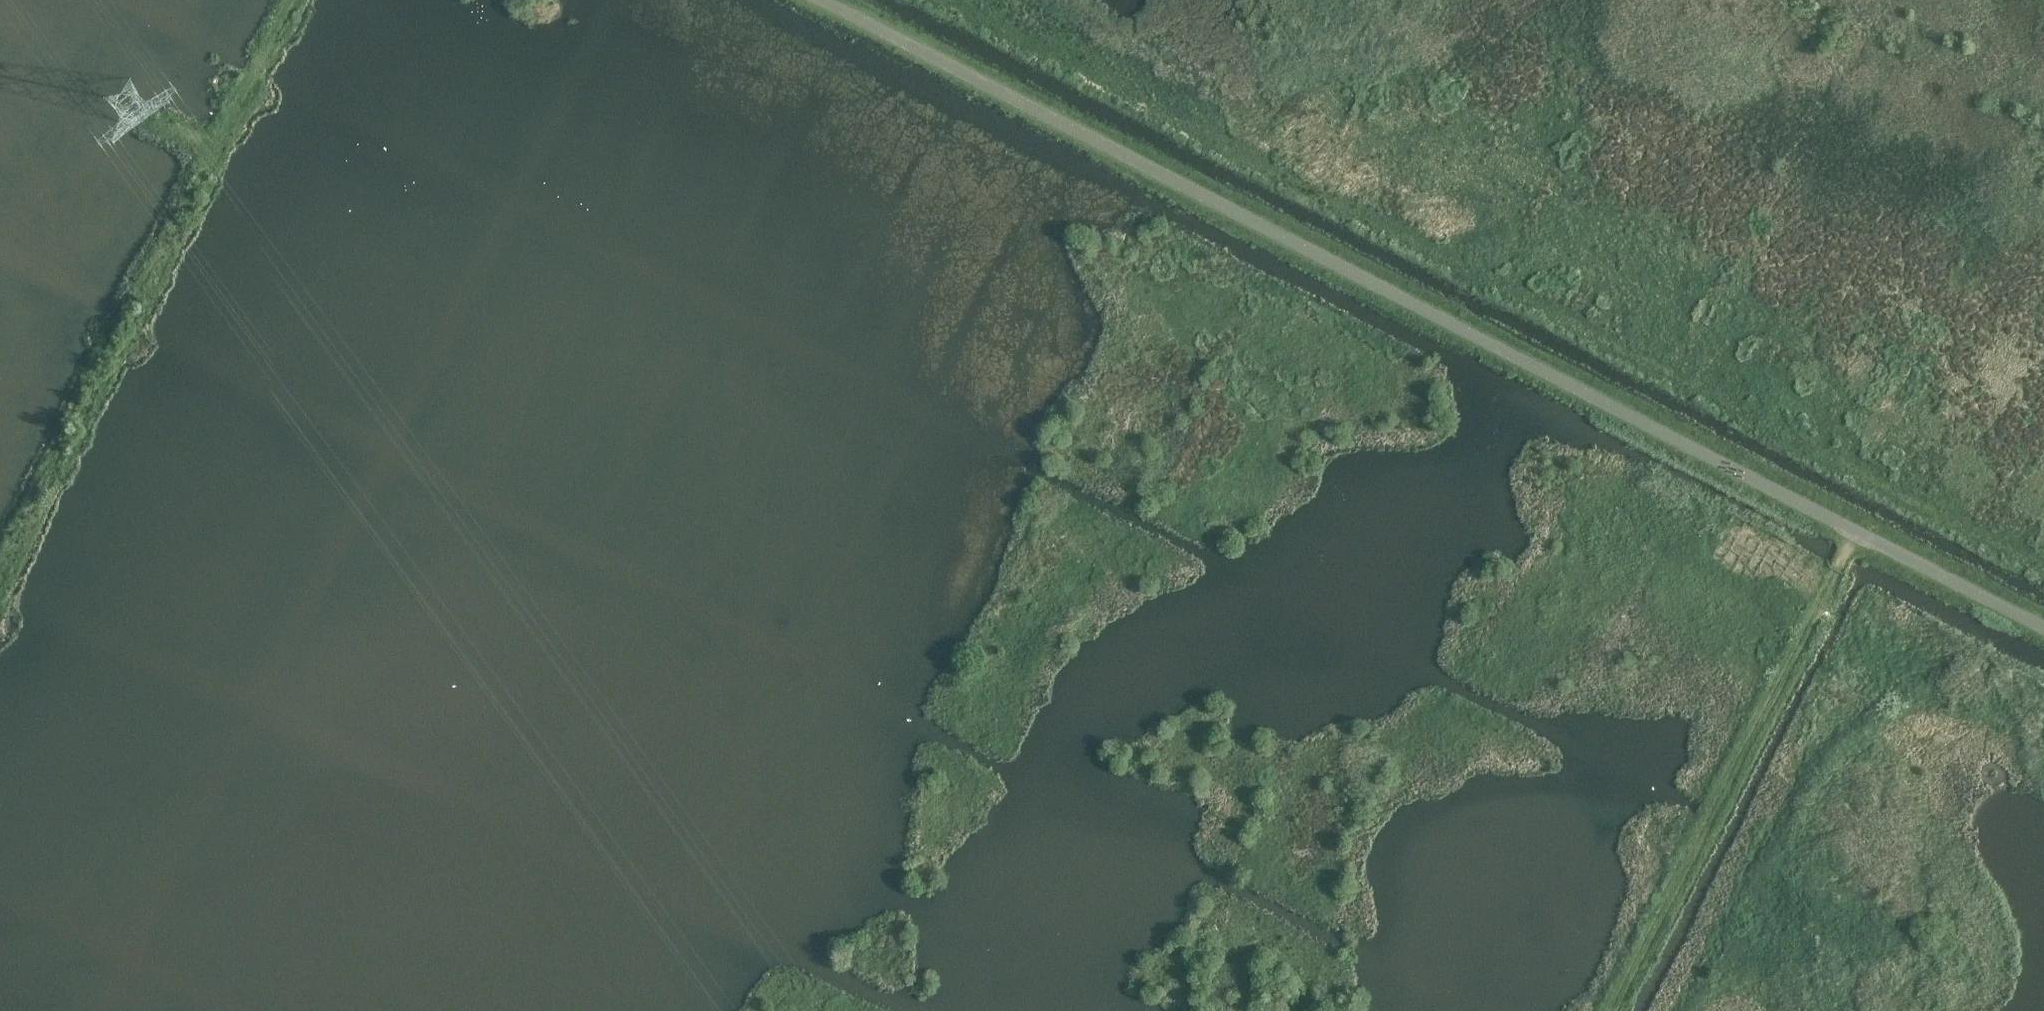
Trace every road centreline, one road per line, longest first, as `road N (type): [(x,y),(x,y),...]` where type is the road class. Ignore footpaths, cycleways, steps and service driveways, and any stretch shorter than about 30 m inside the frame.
road 1 (track): [(0,587),(298,0)]
road 2 (track): [(1618,1010),(1859,532)]

